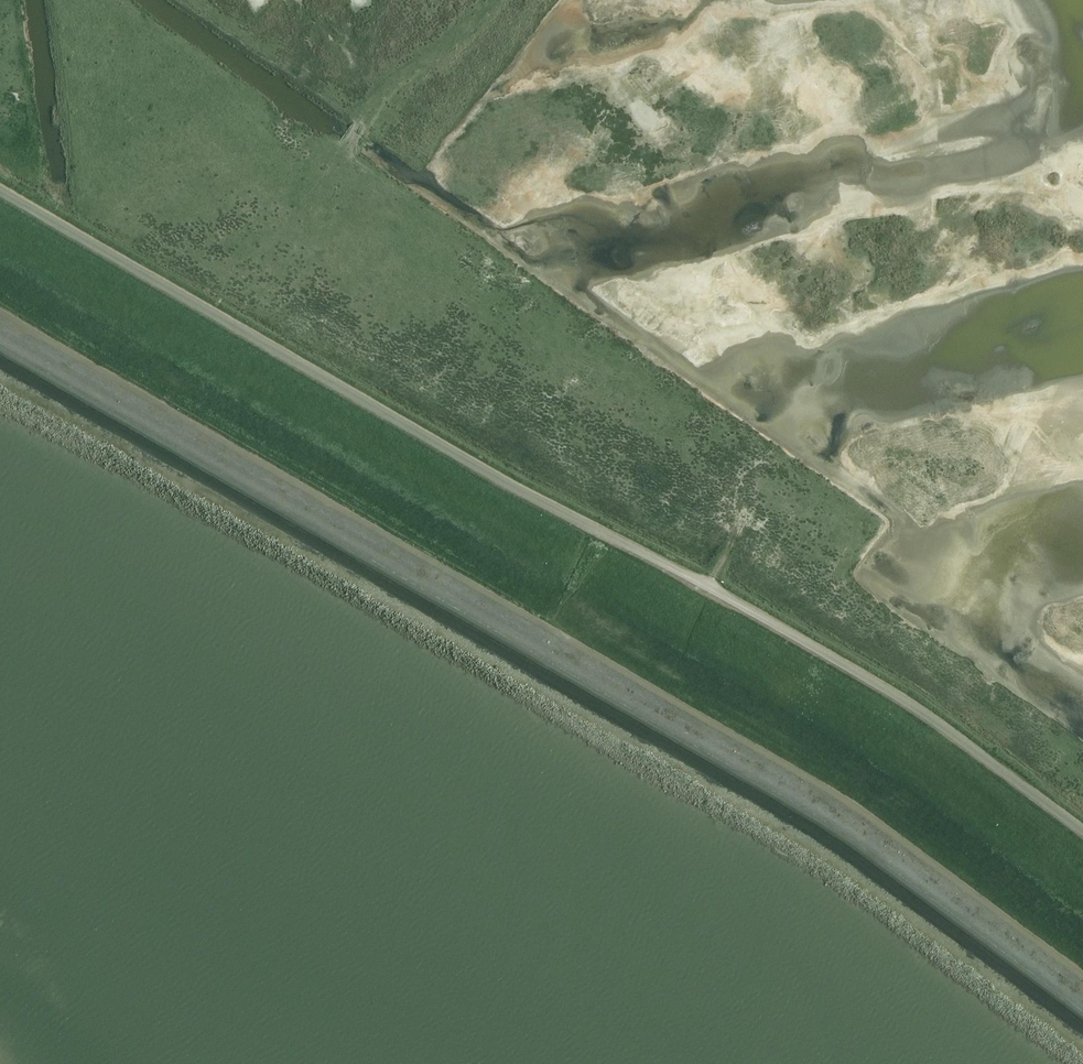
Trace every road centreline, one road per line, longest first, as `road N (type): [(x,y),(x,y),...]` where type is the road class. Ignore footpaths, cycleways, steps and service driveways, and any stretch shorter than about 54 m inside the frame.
road 1 (unclassified): [(1082,846),(835,666),(580,535),(0,190)]

